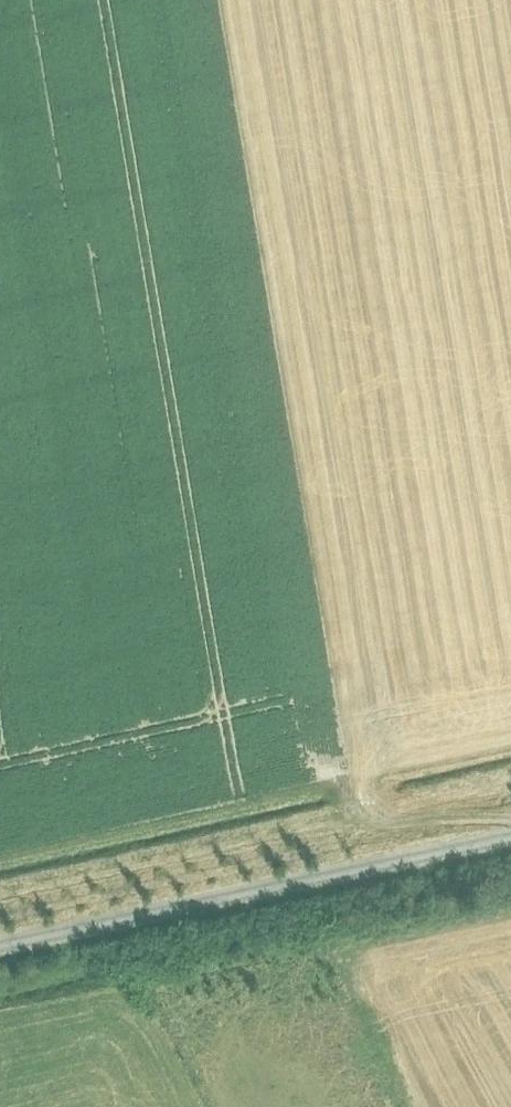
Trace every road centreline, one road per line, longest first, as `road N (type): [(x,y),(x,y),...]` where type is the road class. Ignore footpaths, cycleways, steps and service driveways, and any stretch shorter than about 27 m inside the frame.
road 1 (tertiary): [(0,943),(510,836)]

